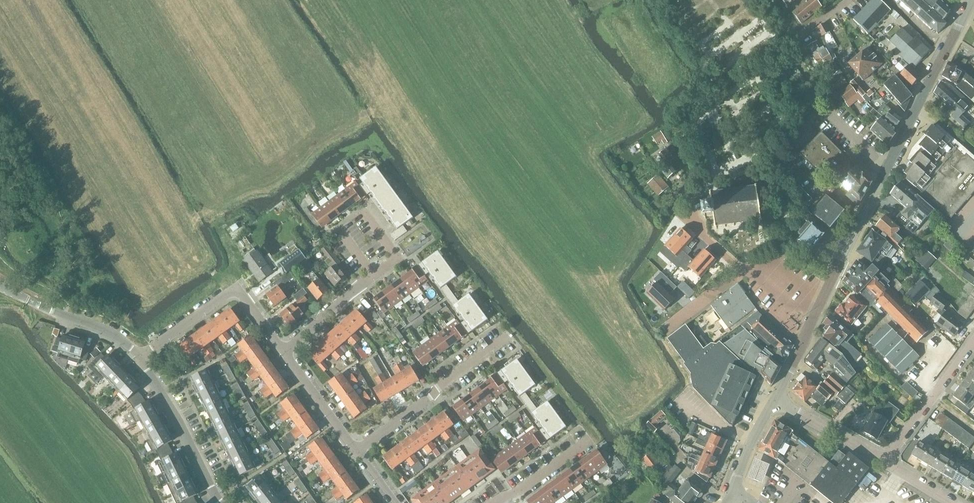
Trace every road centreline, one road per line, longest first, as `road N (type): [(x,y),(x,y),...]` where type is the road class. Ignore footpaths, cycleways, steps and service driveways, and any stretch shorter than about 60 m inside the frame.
road 1 (tertiary): [(780,395),(971,0)]
road 2 (unclassified): [(283,350),(238,290),(141,358)]
road 3 (unclassified): [(359,453),(504,340)]
road 4 (unclassified): [(223,502),(141,358)]
road 5 (unclassified): [(283,350),(399,258)]
road 6 (unclassified): [(359,453),(283,350)]
road 7 (unclassified): [(886,463),(780,395)]

